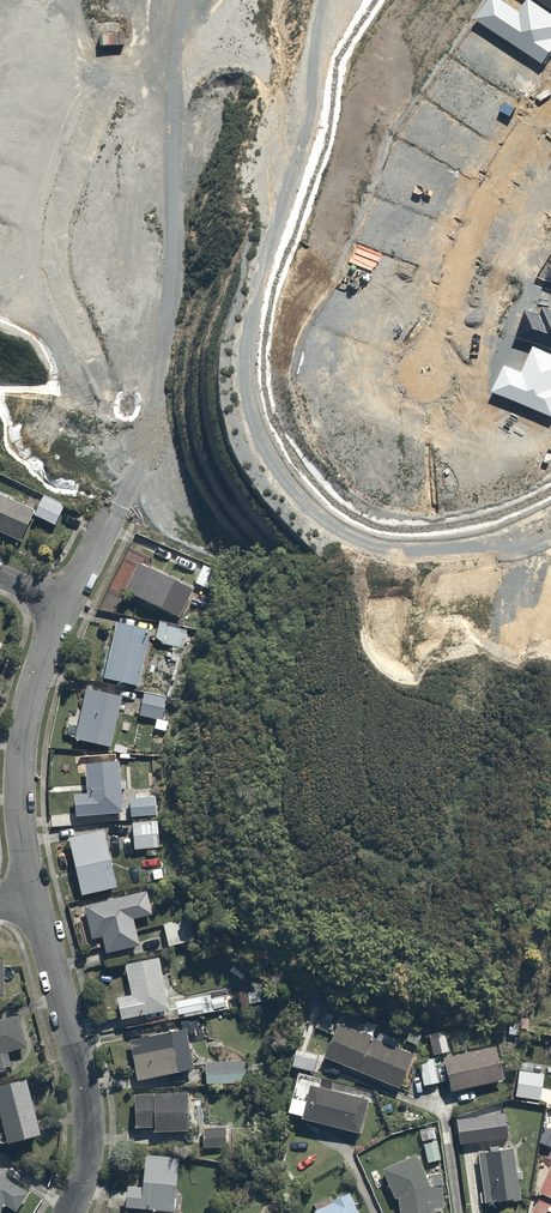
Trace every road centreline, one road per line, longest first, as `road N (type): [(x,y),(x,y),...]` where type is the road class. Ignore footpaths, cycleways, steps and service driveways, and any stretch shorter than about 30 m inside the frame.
road 1 (residential): [(69,1212),(84,1178),(91,1120),(34,896)]
road 2 (residential): [(424,376),(481,209),(550,100)]
road 3 (residential): [(34,896),(14,804),(22,729),(62,603)]

